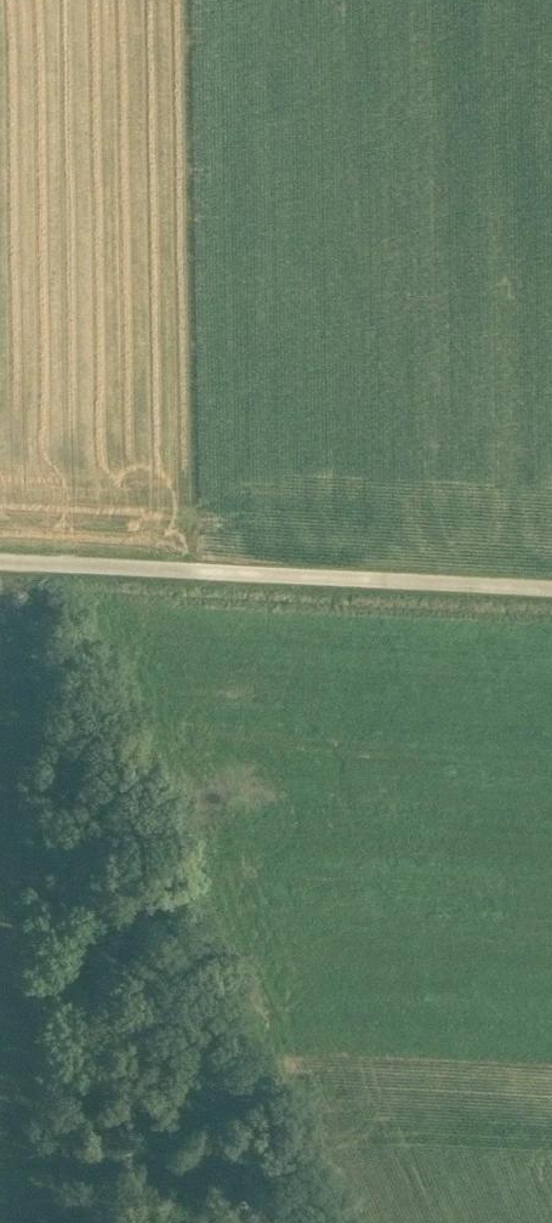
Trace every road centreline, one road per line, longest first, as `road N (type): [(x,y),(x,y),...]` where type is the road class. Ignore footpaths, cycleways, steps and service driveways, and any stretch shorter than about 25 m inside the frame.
road 1 (track): [(551,589),(0,562)]

